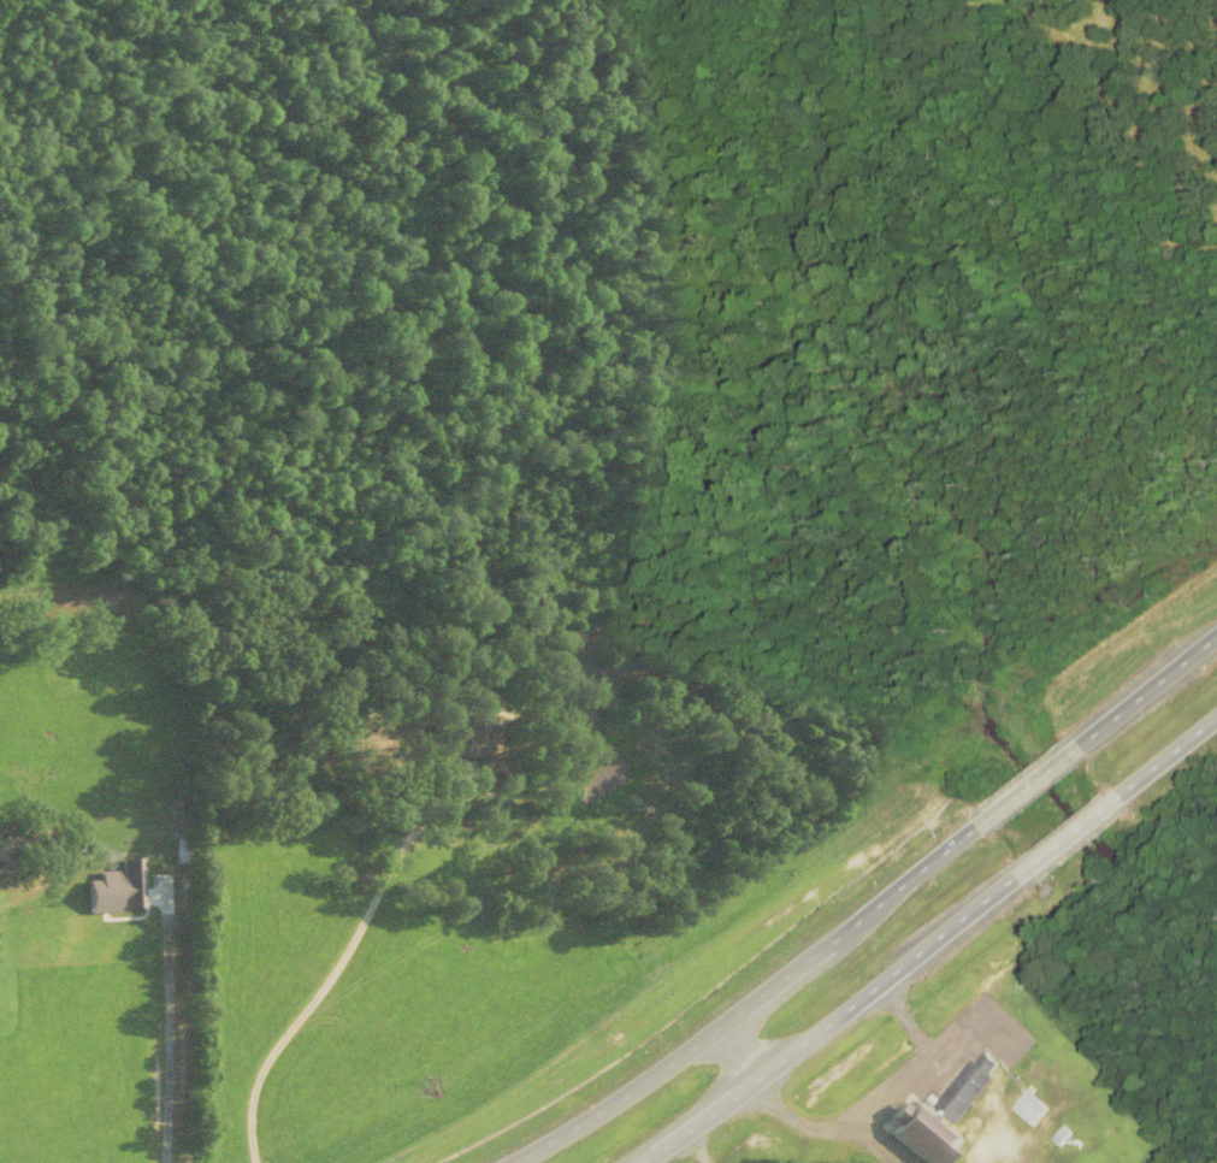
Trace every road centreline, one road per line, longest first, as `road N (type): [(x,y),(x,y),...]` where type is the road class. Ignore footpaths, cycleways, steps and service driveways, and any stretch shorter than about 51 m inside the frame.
road 1 (trunk): [(986,819),(722,1032),(516,1162)]
road 2 (trunk): [(640,1162),(762,1082),(1024,876)]
road 3 (trunk): [(1216,638),(1067,756)]
road 4 (trunk): [(1110,807),(1216,721)]

